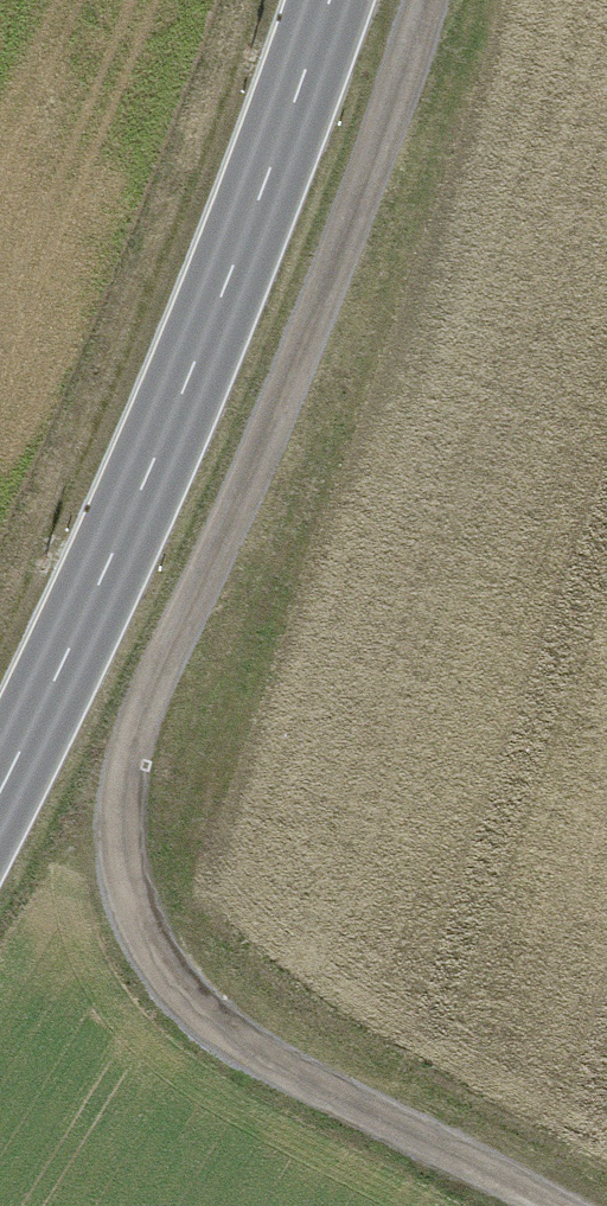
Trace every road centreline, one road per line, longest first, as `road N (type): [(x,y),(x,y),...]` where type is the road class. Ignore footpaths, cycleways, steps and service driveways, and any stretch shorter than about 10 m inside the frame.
road 1 (track): [(545,1205),(215,1031),(157,959),(125,876),(122,795),(142,714),(371,169),(422,0)]
road 2 (secondary): [(328,0),(238,251),(100,579),(0,790)]

